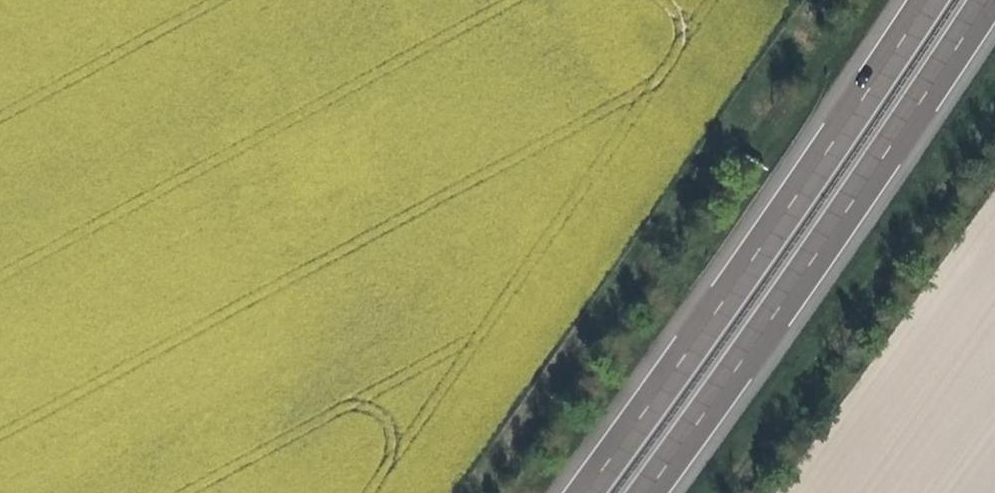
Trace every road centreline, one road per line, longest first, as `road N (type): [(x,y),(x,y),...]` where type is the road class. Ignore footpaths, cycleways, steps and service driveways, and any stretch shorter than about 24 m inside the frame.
road 1 (motorway): [(640,492),(987,0)]
road 2 (motorway): [(926,0),(580,492)]

